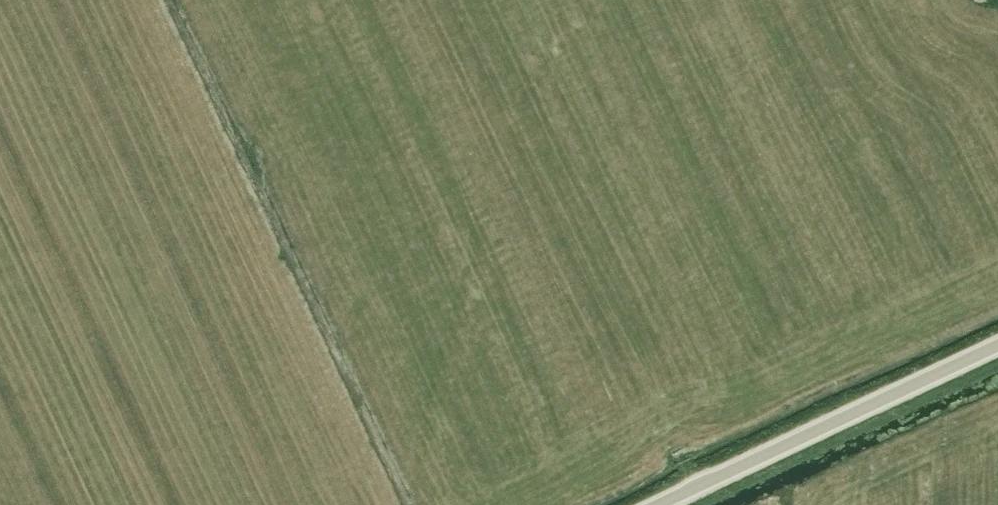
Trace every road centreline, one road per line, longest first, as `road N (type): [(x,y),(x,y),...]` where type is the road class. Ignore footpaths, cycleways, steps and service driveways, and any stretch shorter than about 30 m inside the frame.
road 1 (tertiary): [(664,504),(997,349)]

